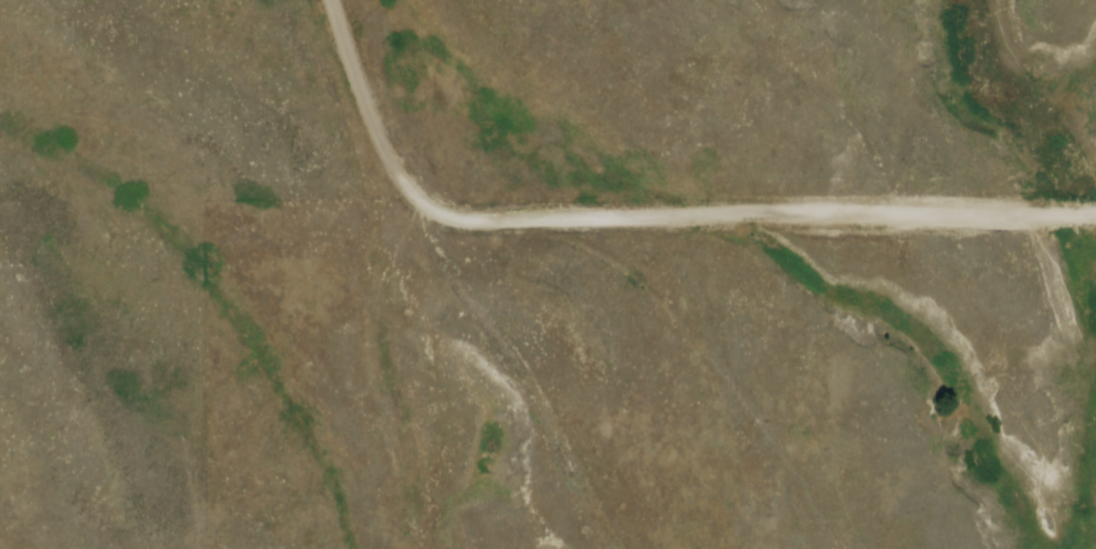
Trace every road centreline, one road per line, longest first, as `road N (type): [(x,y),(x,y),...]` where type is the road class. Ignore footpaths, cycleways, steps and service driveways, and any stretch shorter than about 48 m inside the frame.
road 1 (track): [(1095,252),(467,262),(352,167),(291,0)]
road 2 (track): [(646,548),(495,293),(467,262)]

